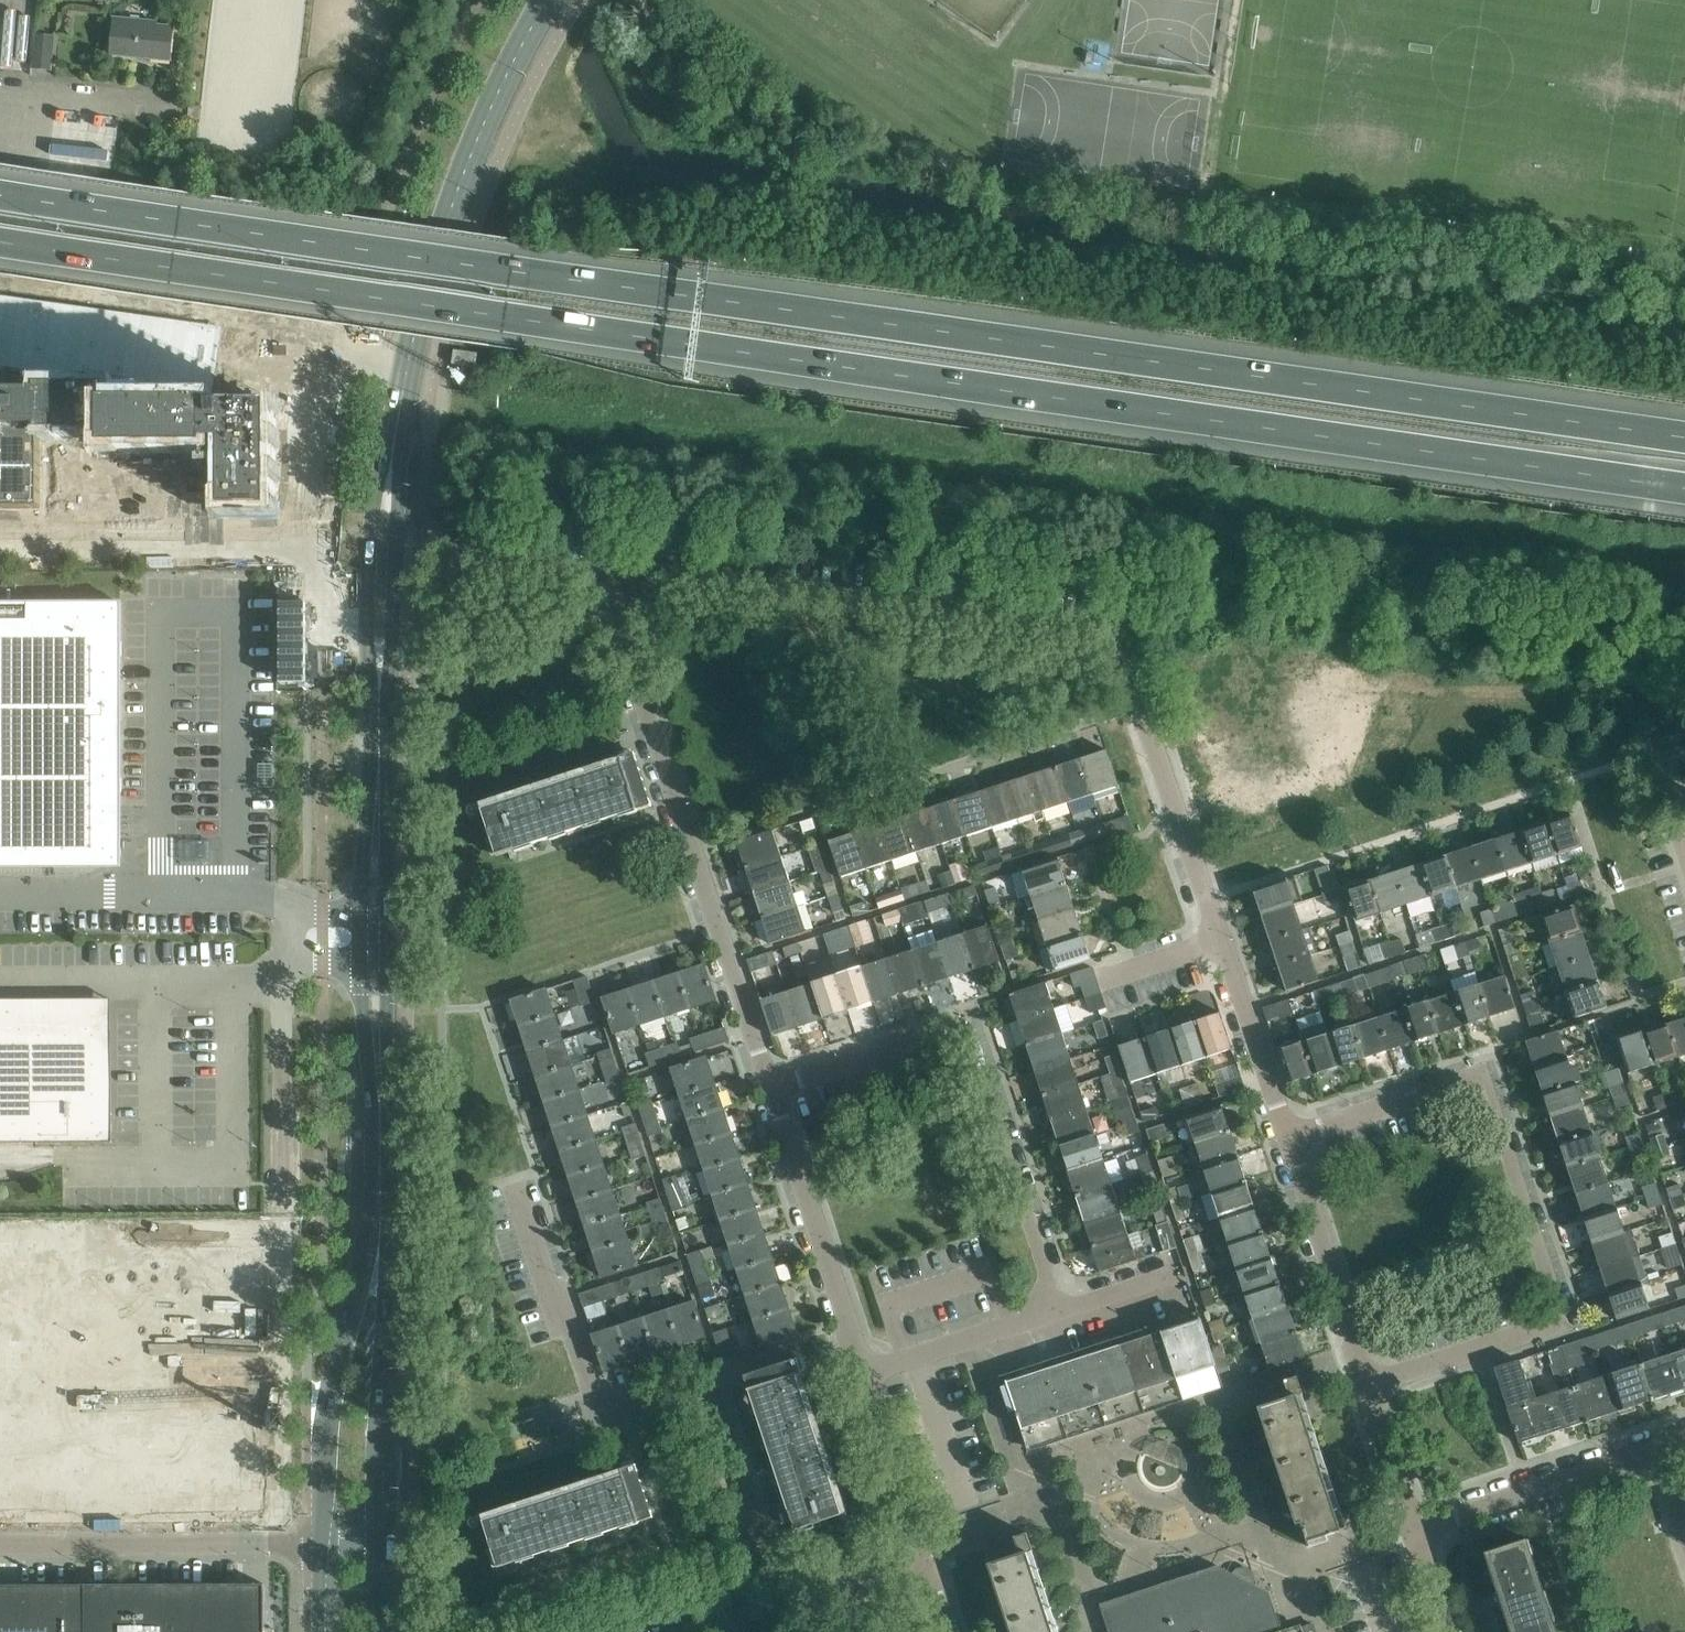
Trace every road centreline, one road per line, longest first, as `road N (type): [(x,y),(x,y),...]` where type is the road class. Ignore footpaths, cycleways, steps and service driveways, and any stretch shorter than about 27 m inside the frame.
road 1 (motorway): [(0,242),(362,304),(1684,493)]
road 2 (motorway): [(1684,437),(0,190)]
road 3 (residential): [(1221,939),(1167,810),(1119,651),(1092,641),(601,588)]
road 4 (unclassified): [(285,1550),(286,955),(322,921),(380,921)]
road 5 (residential): [(1293,1137),(1489,1072),(1566,1315),(1367,1380)]
road 6 (secondary): [(383,560),(414,356),(451,229),(494,111),(558,0)]
road 7 (residential): [(792,1609),(713,1390),(691,1384),(613,1407),(590,1385),(519,1192)]
road 8 (secondary): [(381,1002),(373,1219),(329,1417),(320,1550)]
road 9 (secondary): [(375,1551),(386,1278),(381,1002)]
road 10 (residential): [(768,1090),(601,588)]
road 11 (residential): [(1062,1310),(961,1029),(768,1090)]
road 12 (secondary): [(380,921),(383,560)]
road 13 (residential): [(866,1371),(768,1090)]
road 14 (unclassified): [(285,1550),(0,1545)]
road 15 (residential): [(1367,1380),(1293,1137)]
road 16 (residential): [(1416,1527),(1659,1455)]
road 17 (unclassified): [(601,588),(383,560)]
road 18 (residential): [(1293,1137),(1221,939)]
road 19 (residential): [(866,1371),(1062,1310)]
road 20 (residential): [(923,1561),(866,1371)]
road 21 (unclassified): [(0,93),(169,105)]
road 22 (residential): [(1416,1527),(1367,1380)]
road 23 (residential): [(792,1609),(923,1561)]

